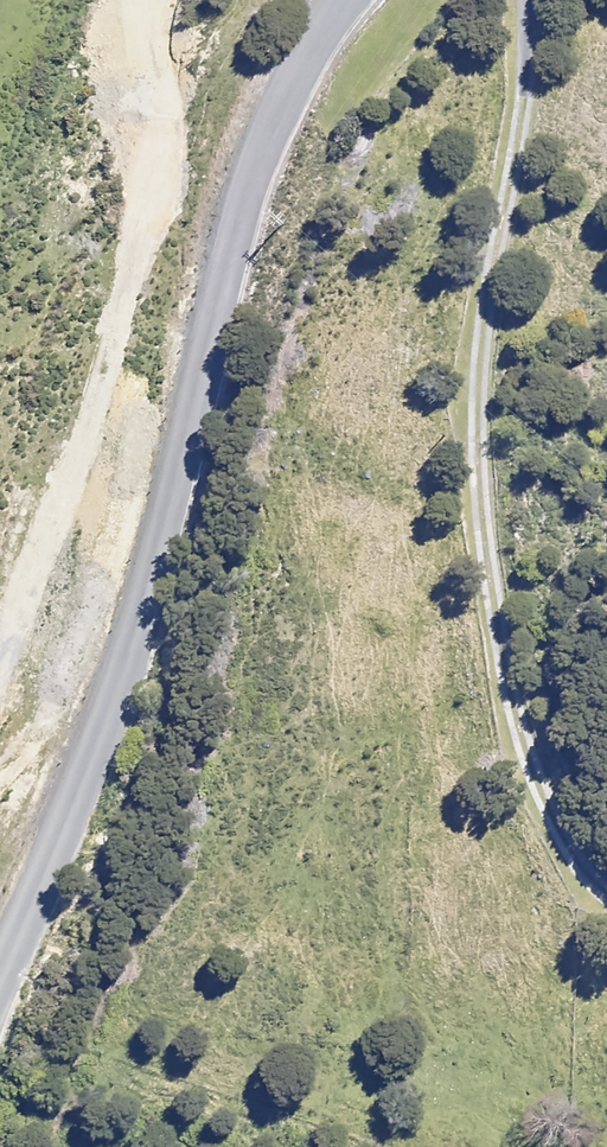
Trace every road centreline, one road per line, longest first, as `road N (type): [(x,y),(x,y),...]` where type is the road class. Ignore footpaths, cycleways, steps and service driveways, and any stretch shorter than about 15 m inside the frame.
road 1 (residential): [(0,962),(33,909),(135,629),(223,254),(271,104),(328,0)]
road 2 (track): [(502,0),(504,74),(470,450),(505,715),(552,858),(606,926)]

